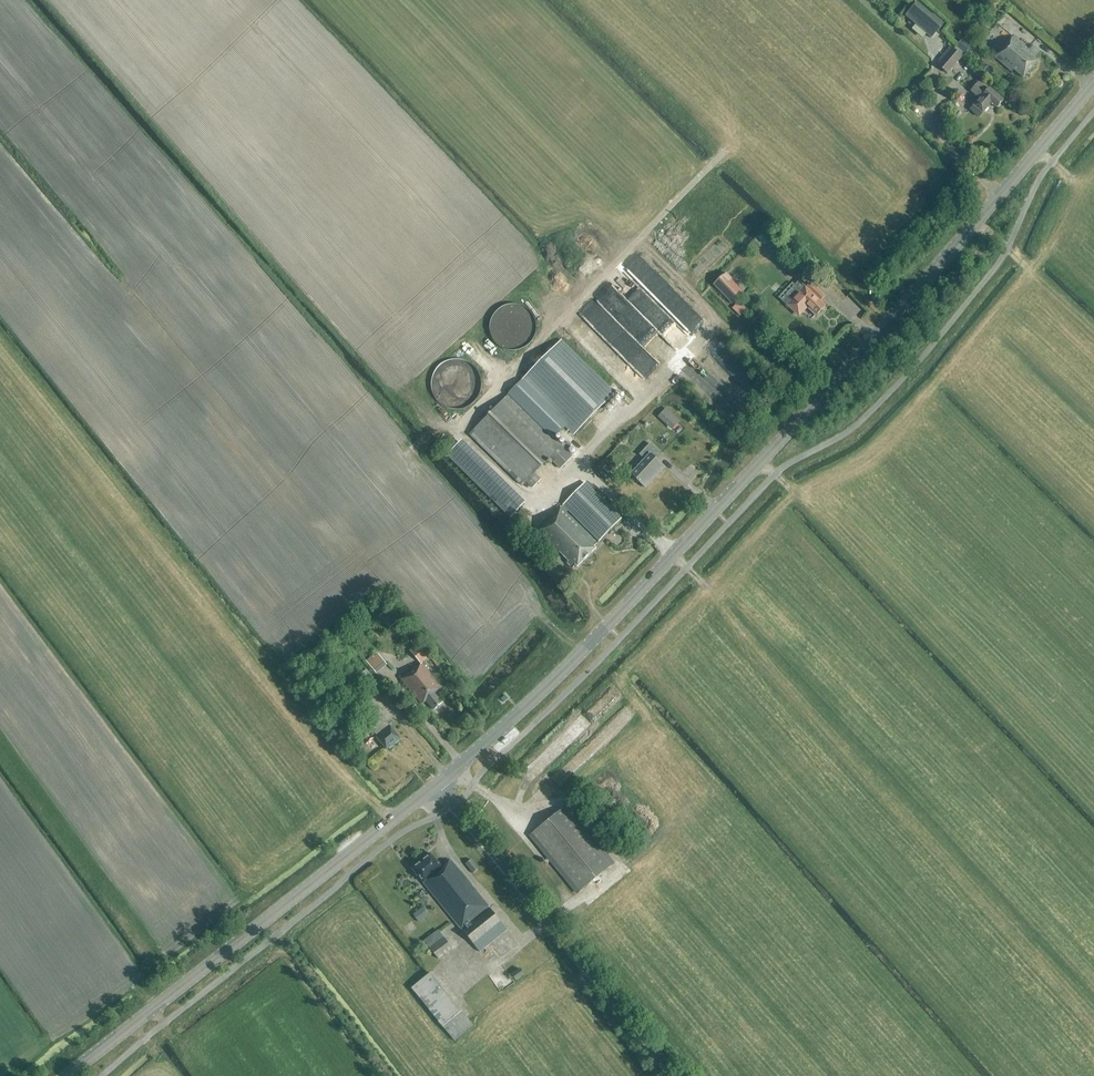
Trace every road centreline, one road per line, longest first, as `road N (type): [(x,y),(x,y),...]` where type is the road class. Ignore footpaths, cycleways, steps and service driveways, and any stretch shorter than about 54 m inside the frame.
road 1 (secondary): [(1093,84),(907,303),(598,637),(436,784)]
road 2 (secondary): [(436,784),(67,1075)]
road 3 (tertiary): [(672,1075),(436,784)]

